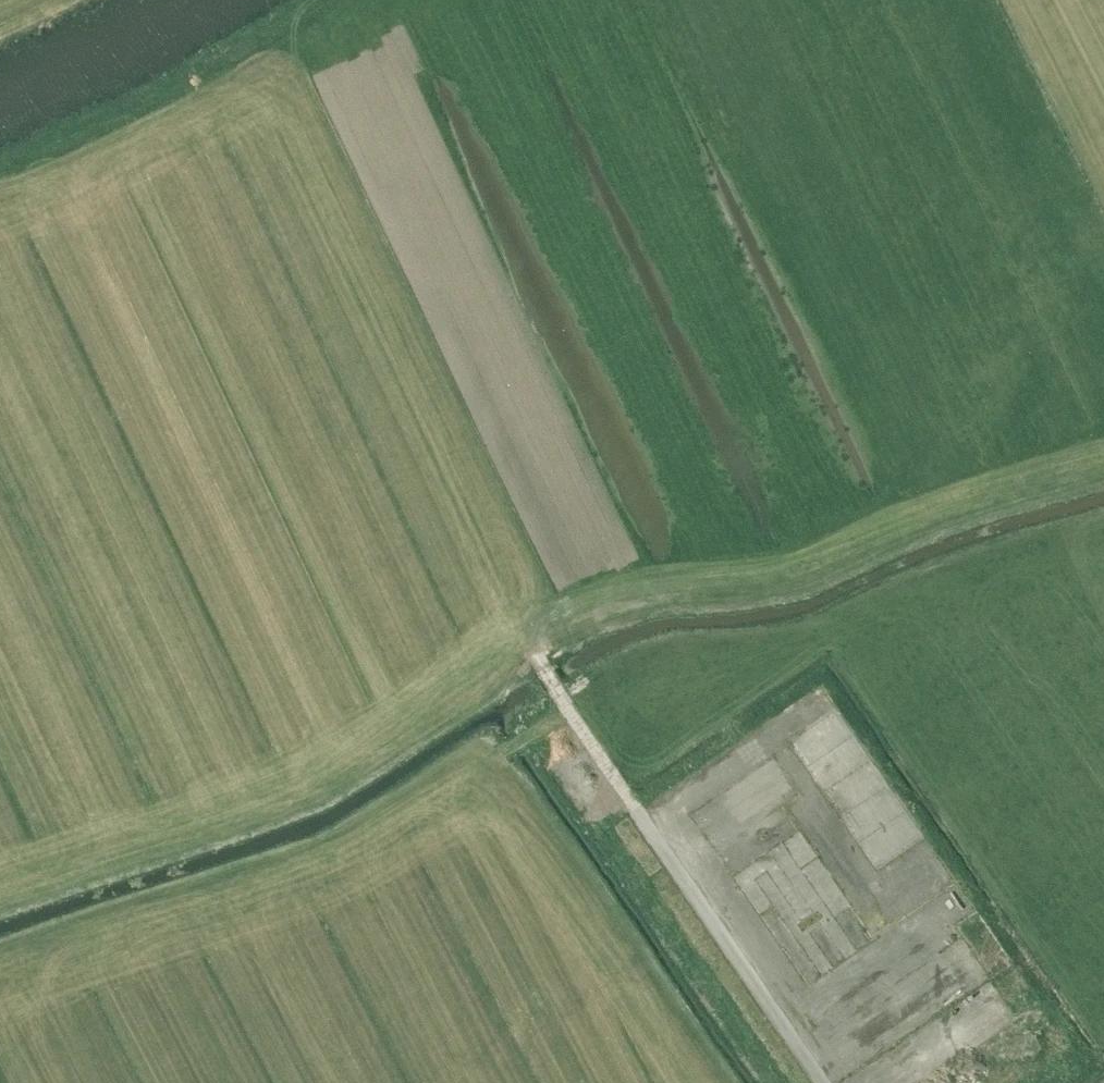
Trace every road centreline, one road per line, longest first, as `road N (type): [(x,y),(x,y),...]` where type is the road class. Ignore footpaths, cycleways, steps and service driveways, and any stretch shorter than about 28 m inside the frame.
road 1 (track): [(822,1082),(538,664)]
road 2 (track): [(428,722),(538,664),(593,612)]

